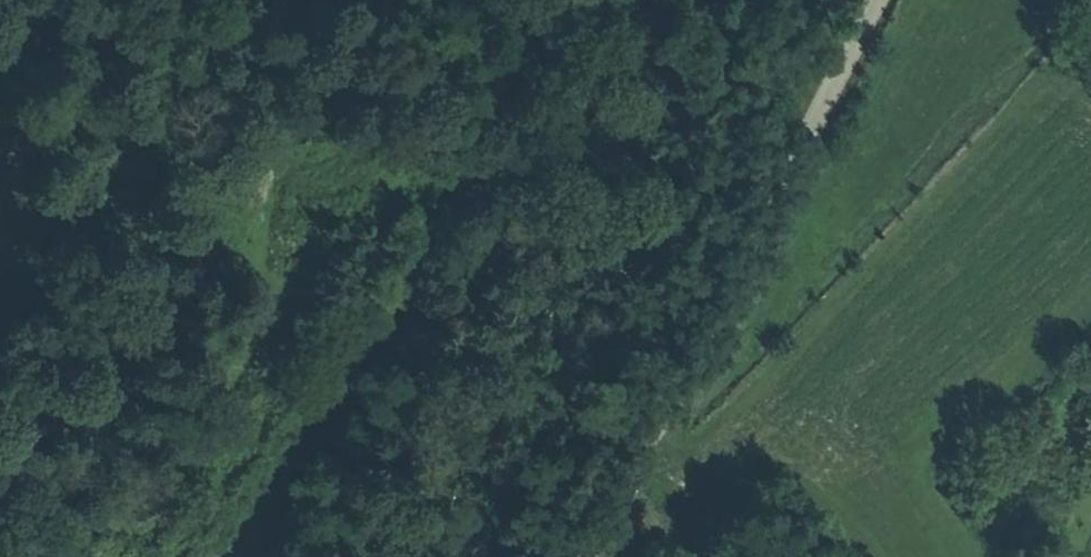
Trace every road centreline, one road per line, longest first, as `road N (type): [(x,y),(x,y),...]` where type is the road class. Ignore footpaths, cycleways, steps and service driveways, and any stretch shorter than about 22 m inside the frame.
road 1 (unclassified): [(580,556),(879,0)]

